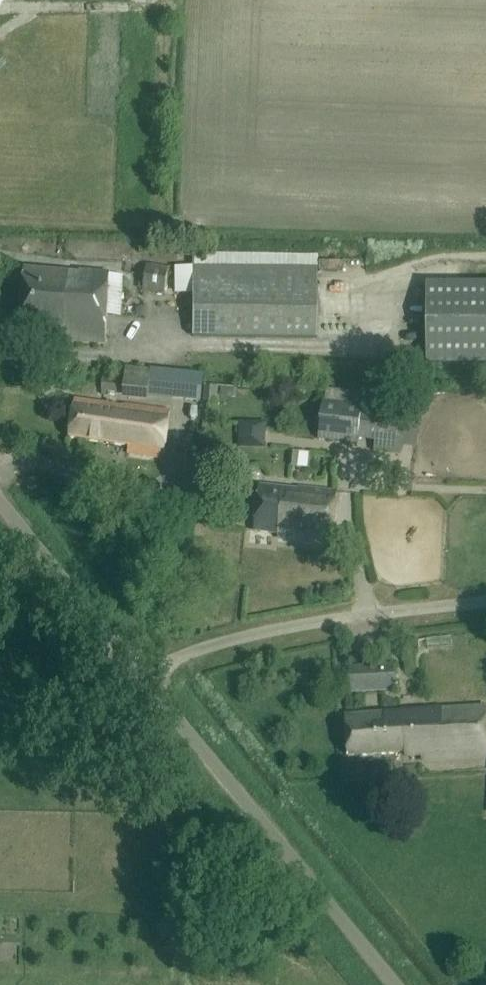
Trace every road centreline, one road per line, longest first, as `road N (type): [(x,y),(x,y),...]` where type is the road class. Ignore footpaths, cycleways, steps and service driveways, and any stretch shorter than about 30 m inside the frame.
road 1 (unclassified): [(393,984),(137,671)]
road 2 (unclassified): [(485,598),(273,628),(137,671)]
road 3 (unclassified): [(137,671),(0,499)]

